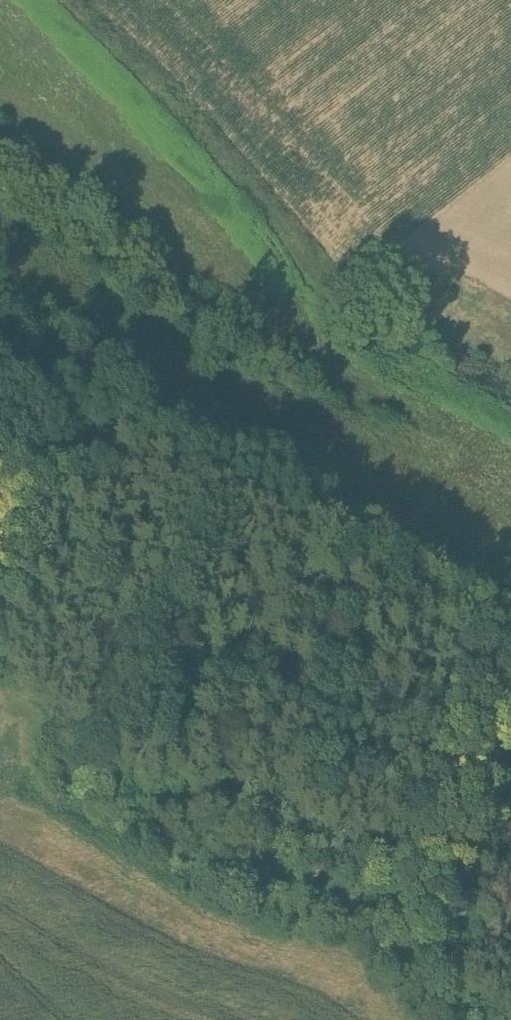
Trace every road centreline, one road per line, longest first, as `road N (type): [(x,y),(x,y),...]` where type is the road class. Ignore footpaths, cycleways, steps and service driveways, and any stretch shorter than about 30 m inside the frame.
road 1 (track): [(510,999),(479,975),(416,896),(359,876)]

